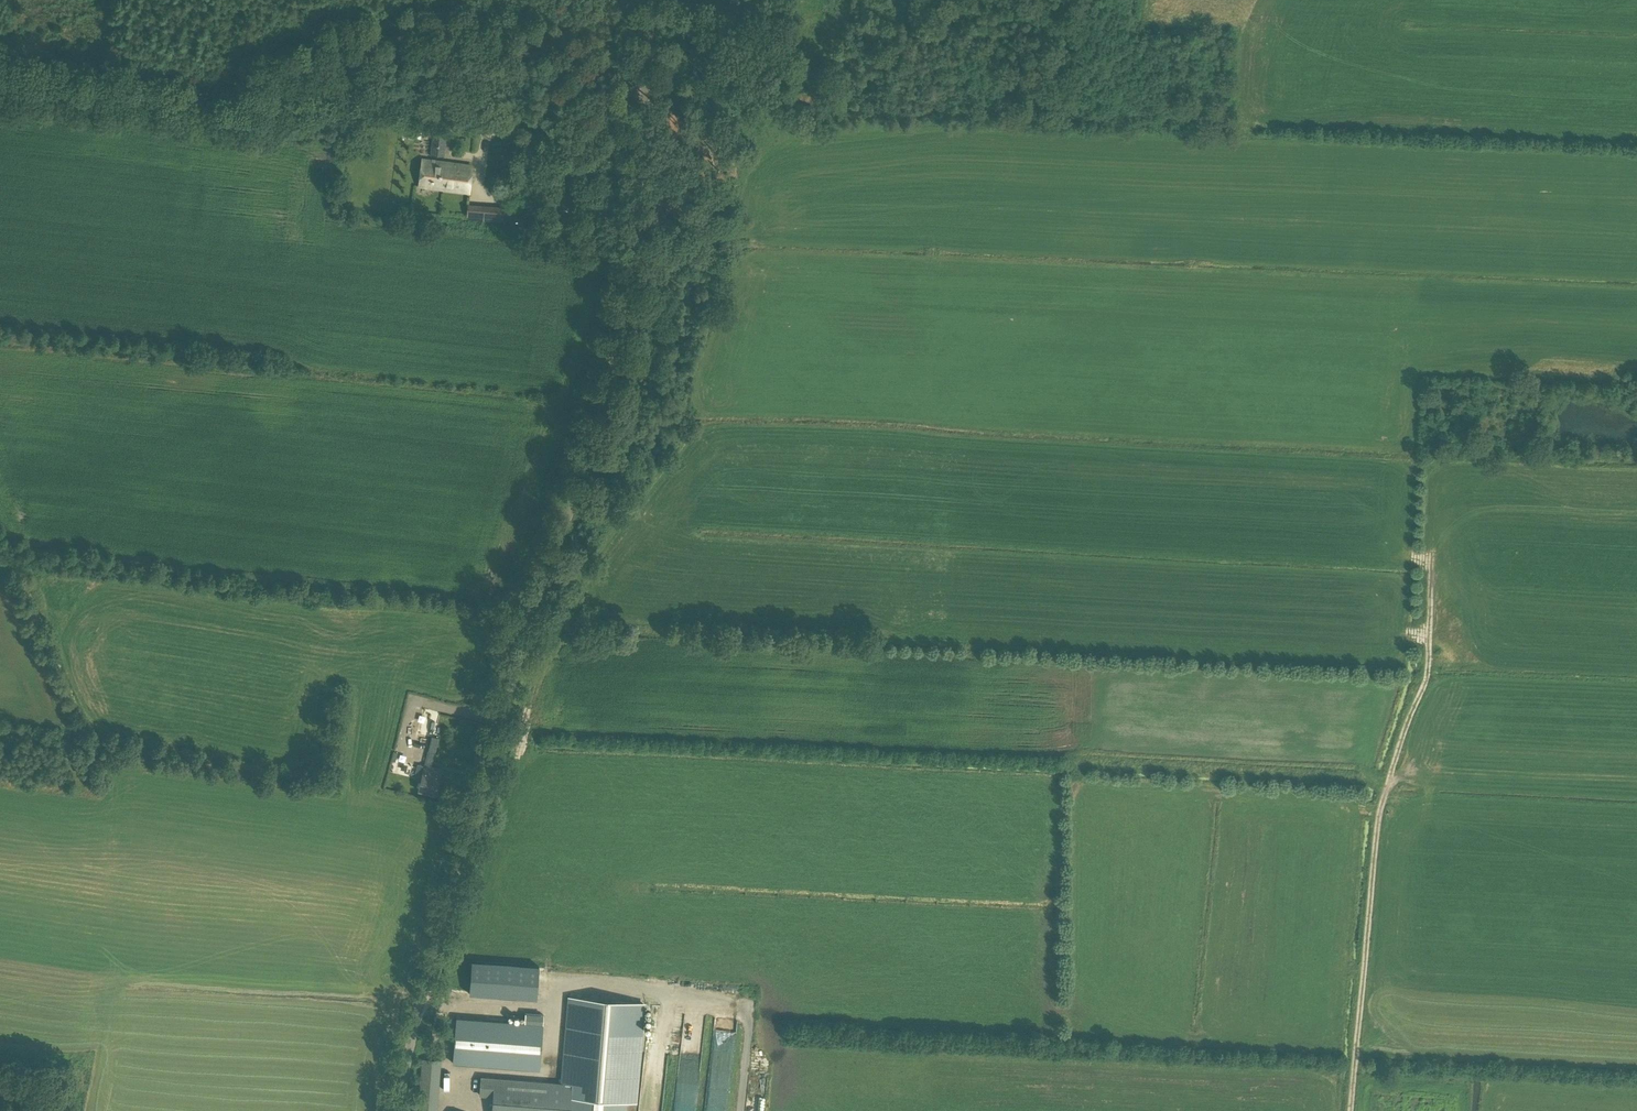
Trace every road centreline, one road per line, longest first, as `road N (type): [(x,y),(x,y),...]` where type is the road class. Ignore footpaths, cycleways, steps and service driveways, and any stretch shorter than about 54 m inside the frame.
road 1 (unclassified): [(400,1110),(415,1016),(620,340),(652,0)]
road 2 (track): [(0,55),(188,82),(256,68),(344,23),(514,6),(537,24)]
road 3 (track): [(537,24),(595,68),(641,127)]

